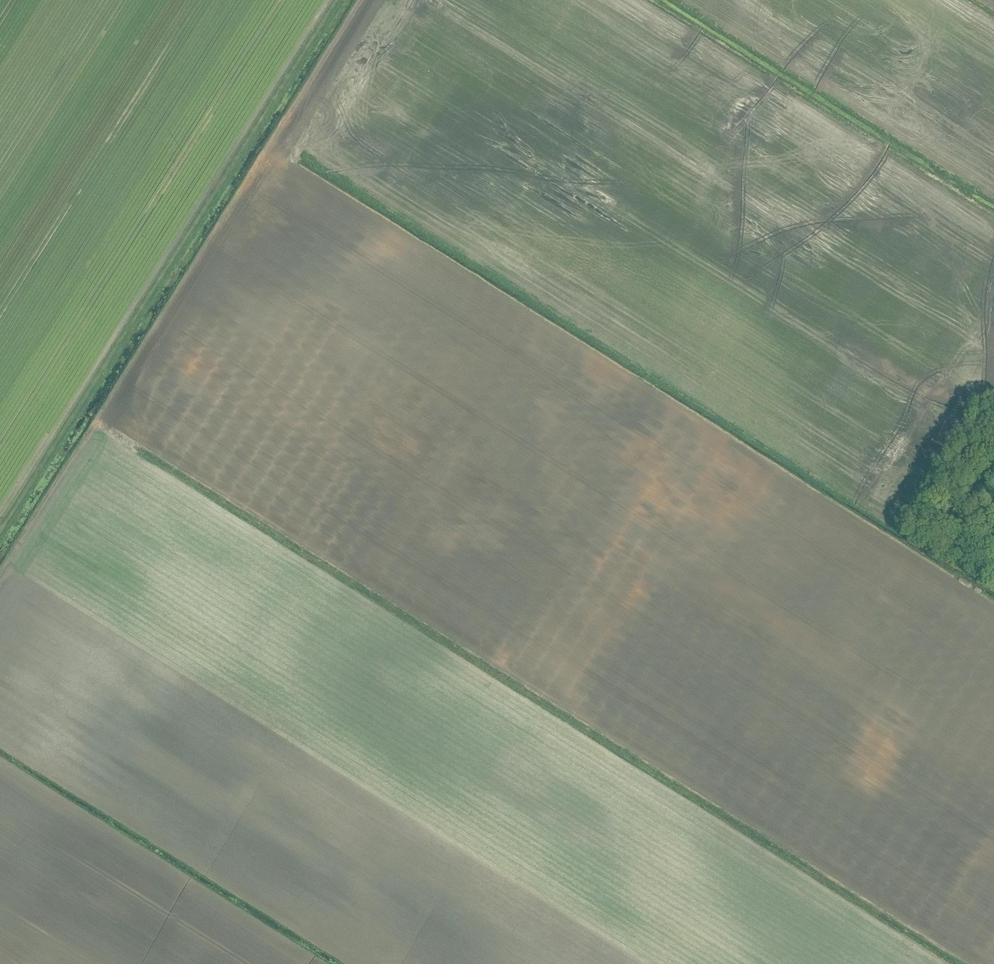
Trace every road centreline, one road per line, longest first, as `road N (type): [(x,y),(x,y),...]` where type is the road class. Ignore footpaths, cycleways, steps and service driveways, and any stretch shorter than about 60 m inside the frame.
road 1 (track): [(0,578),(362,0)]

